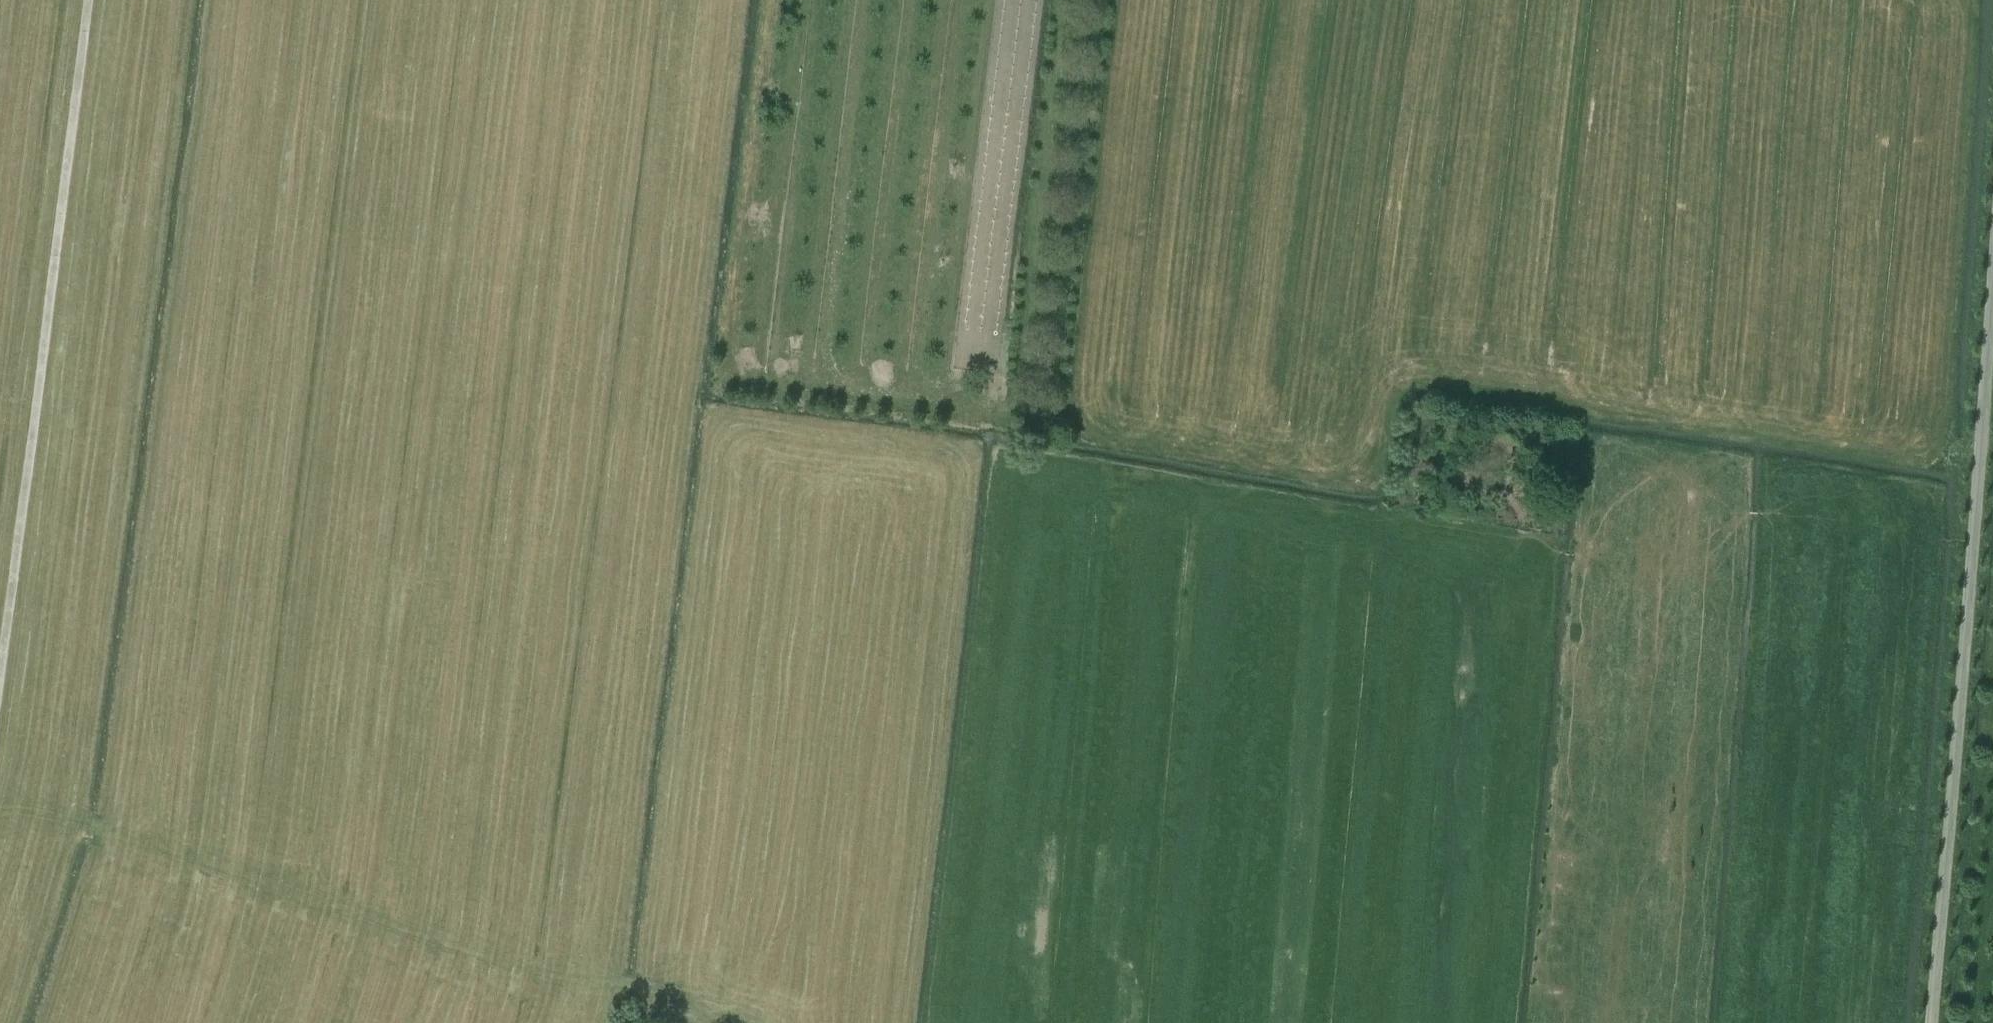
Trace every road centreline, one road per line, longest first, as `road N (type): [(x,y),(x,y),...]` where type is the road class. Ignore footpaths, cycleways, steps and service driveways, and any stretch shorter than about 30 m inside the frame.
road 1 (unclassified): [(1938,1022),(1992,280)]
road 2 (track): [(88,0),(0,677)]

